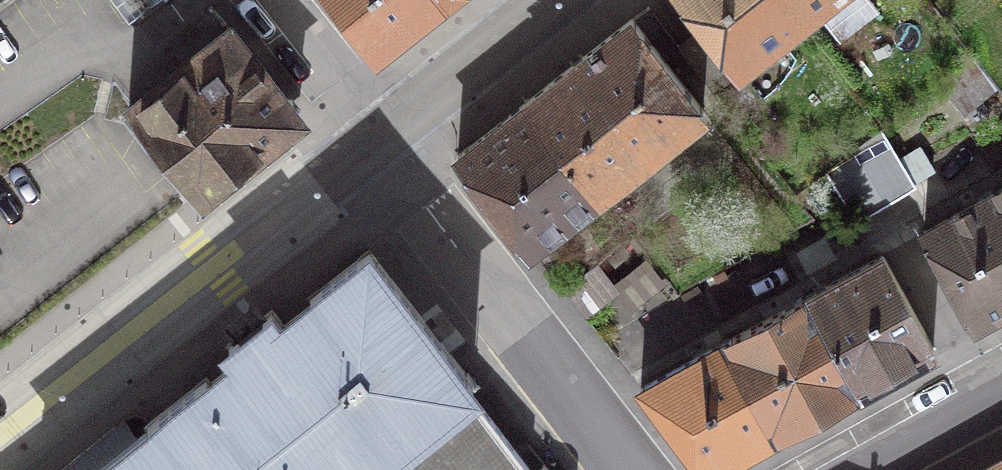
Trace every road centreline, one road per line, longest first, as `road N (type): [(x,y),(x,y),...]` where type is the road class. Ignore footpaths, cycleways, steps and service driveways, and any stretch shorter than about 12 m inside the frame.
road 1 (residential): [(1001,151),(566,389)]
road 2 (primary): [(378,138),(0,436)]
road 3 (residential): [(566,389),(378,138)]
road 4 (primary): [(554,0),(378,138)]
road 5 (residential): [(378,138),(275,0)]
road 6 (residential): [(1001,397),(871,469)]

